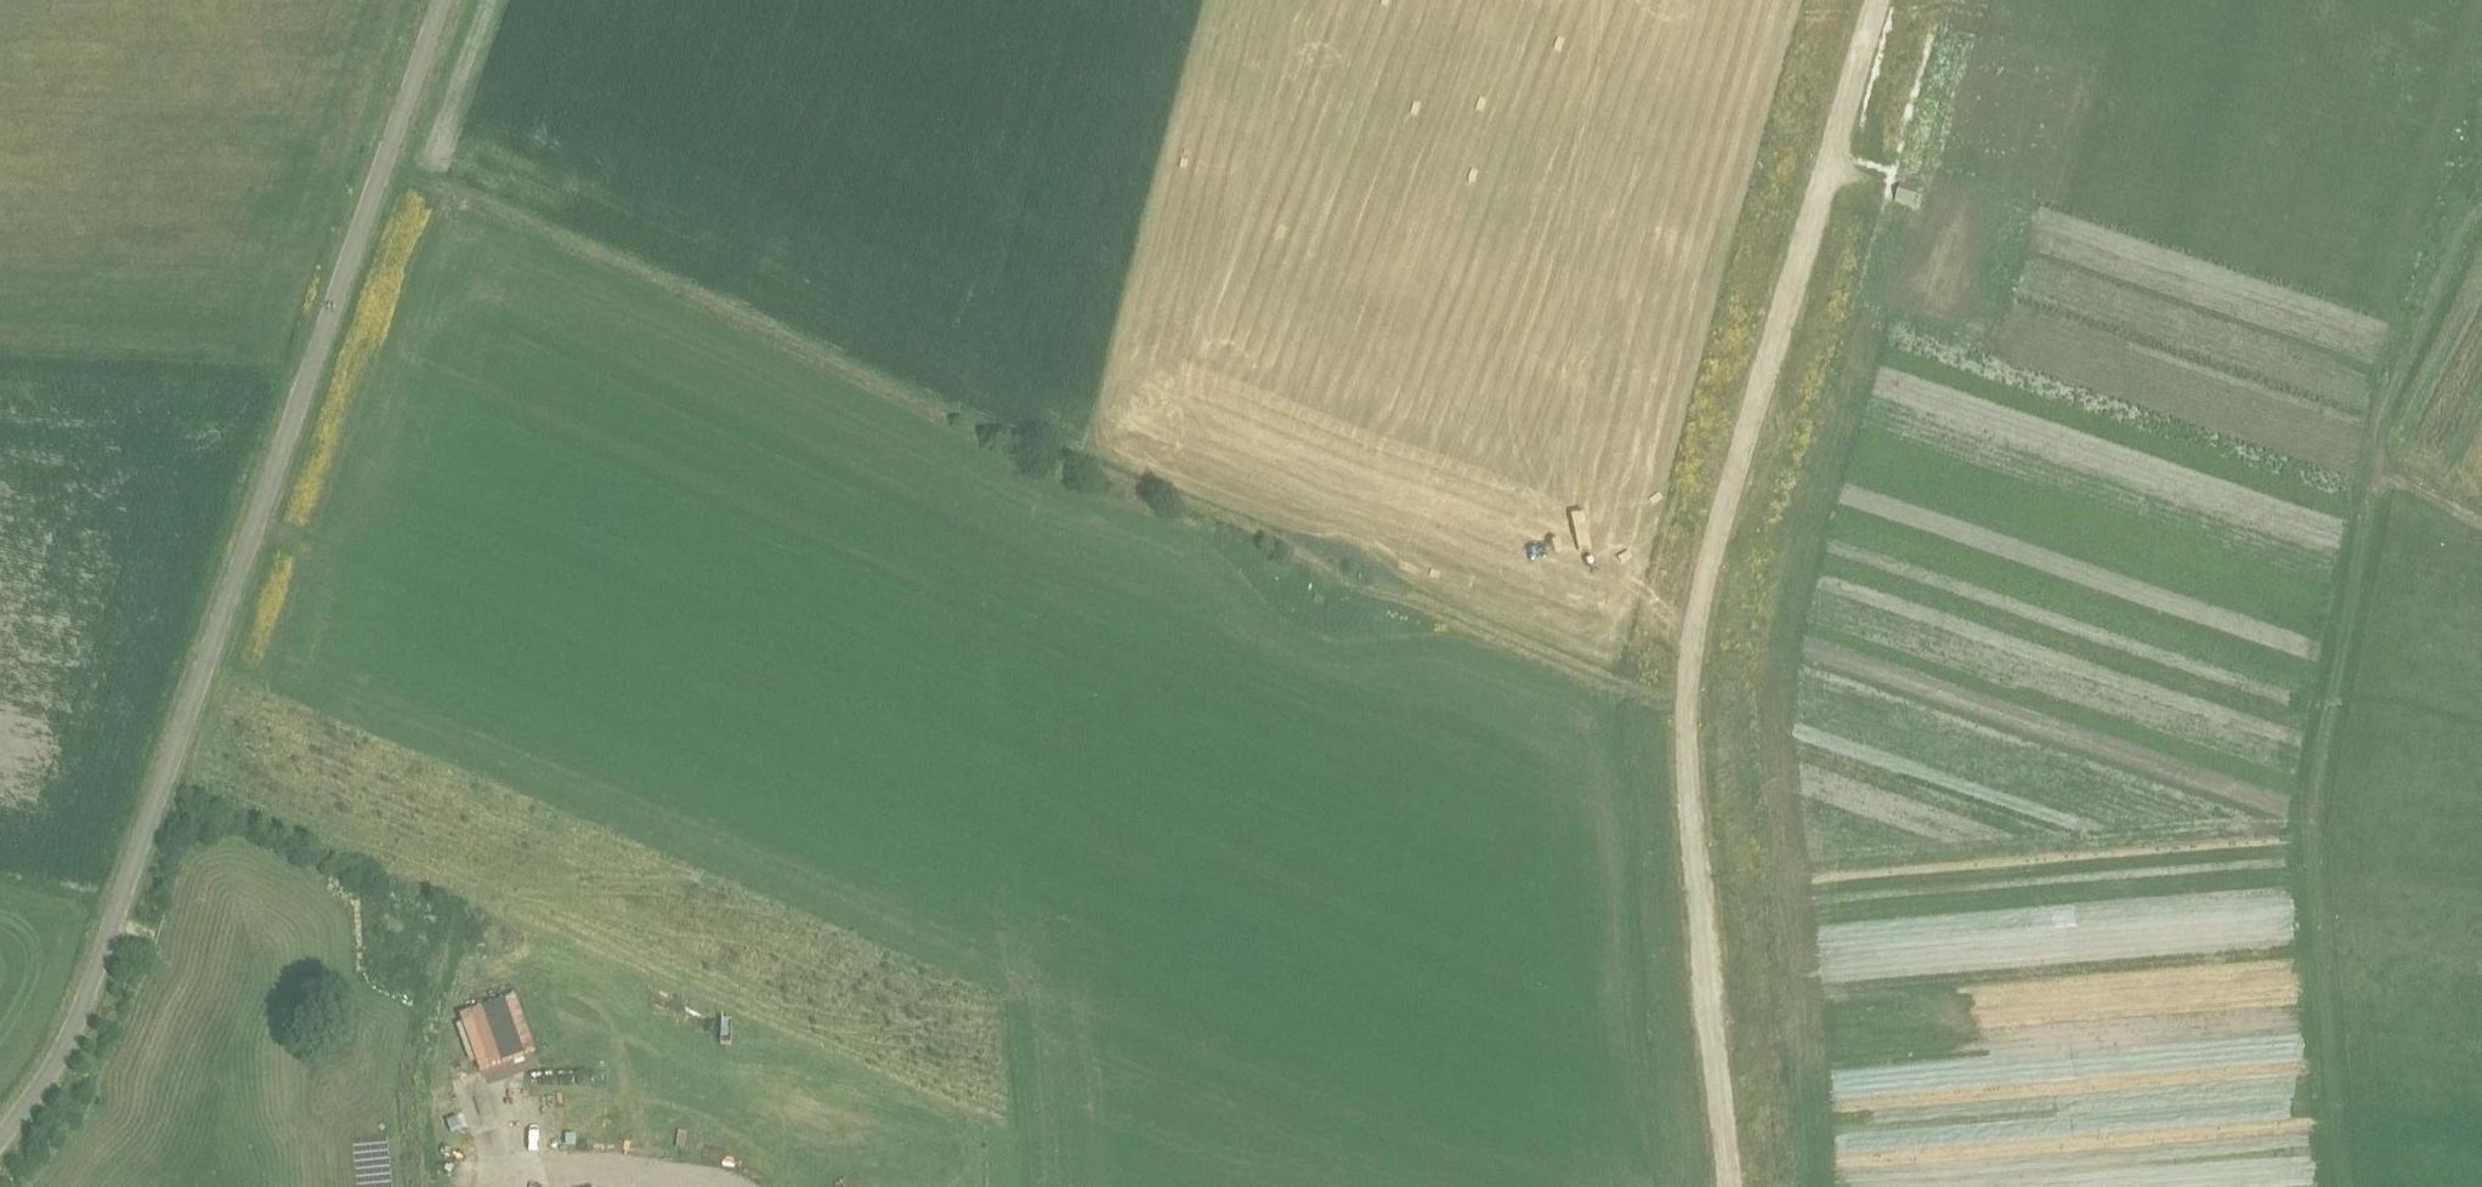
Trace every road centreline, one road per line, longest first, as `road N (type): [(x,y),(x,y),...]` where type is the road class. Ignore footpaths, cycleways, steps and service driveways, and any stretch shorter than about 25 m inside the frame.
road 1 (unclassified): [(0,1142),(75,1029),(445,0)]
road 2 (track): [(1690,712),(1882,0)]
road 3 (track): [(1729,1186),(1690,712)]

